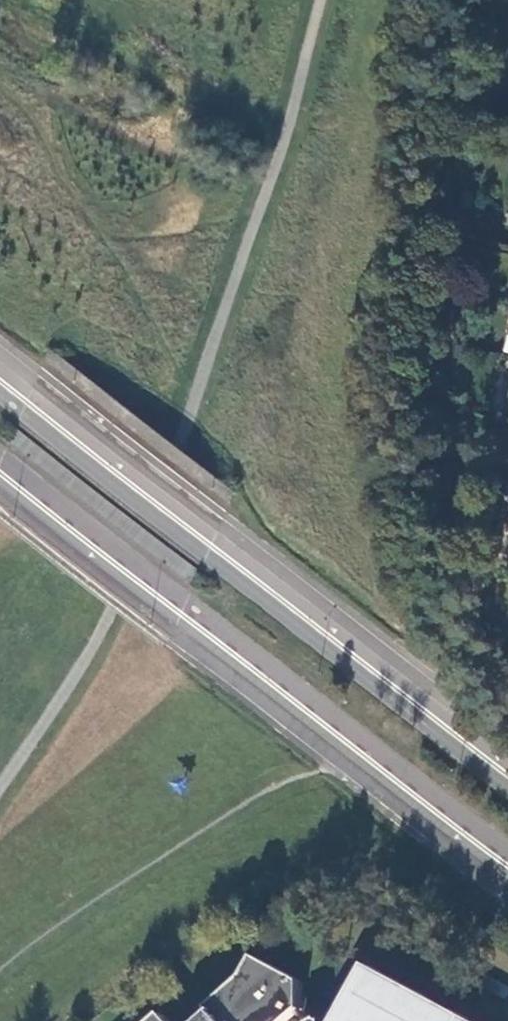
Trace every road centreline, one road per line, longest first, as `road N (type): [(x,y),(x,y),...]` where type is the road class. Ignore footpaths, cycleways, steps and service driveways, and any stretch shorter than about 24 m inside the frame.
road 1 (primary): [(0,463),(507,858)]

